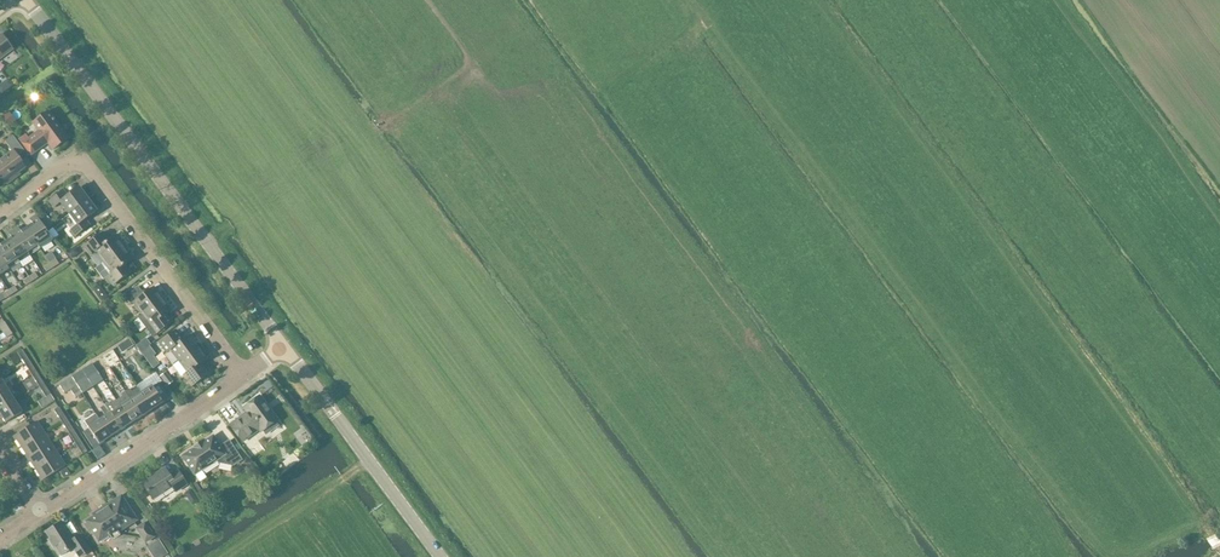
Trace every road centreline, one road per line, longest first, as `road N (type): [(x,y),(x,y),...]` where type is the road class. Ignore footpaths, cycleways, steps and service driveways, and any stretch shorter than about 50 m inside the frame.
road 1 (tertiary): [(283,348),(27,0)]
road 2 (track): [(207,245),(466,73),(465,52),(427,0)]
road 3 (residential): [(0,212),(83,161),(244,379)]
road 4 (tertiary): [(440,556),(283,348)]
road 5 (residential): [(40,511),(244,379)]

